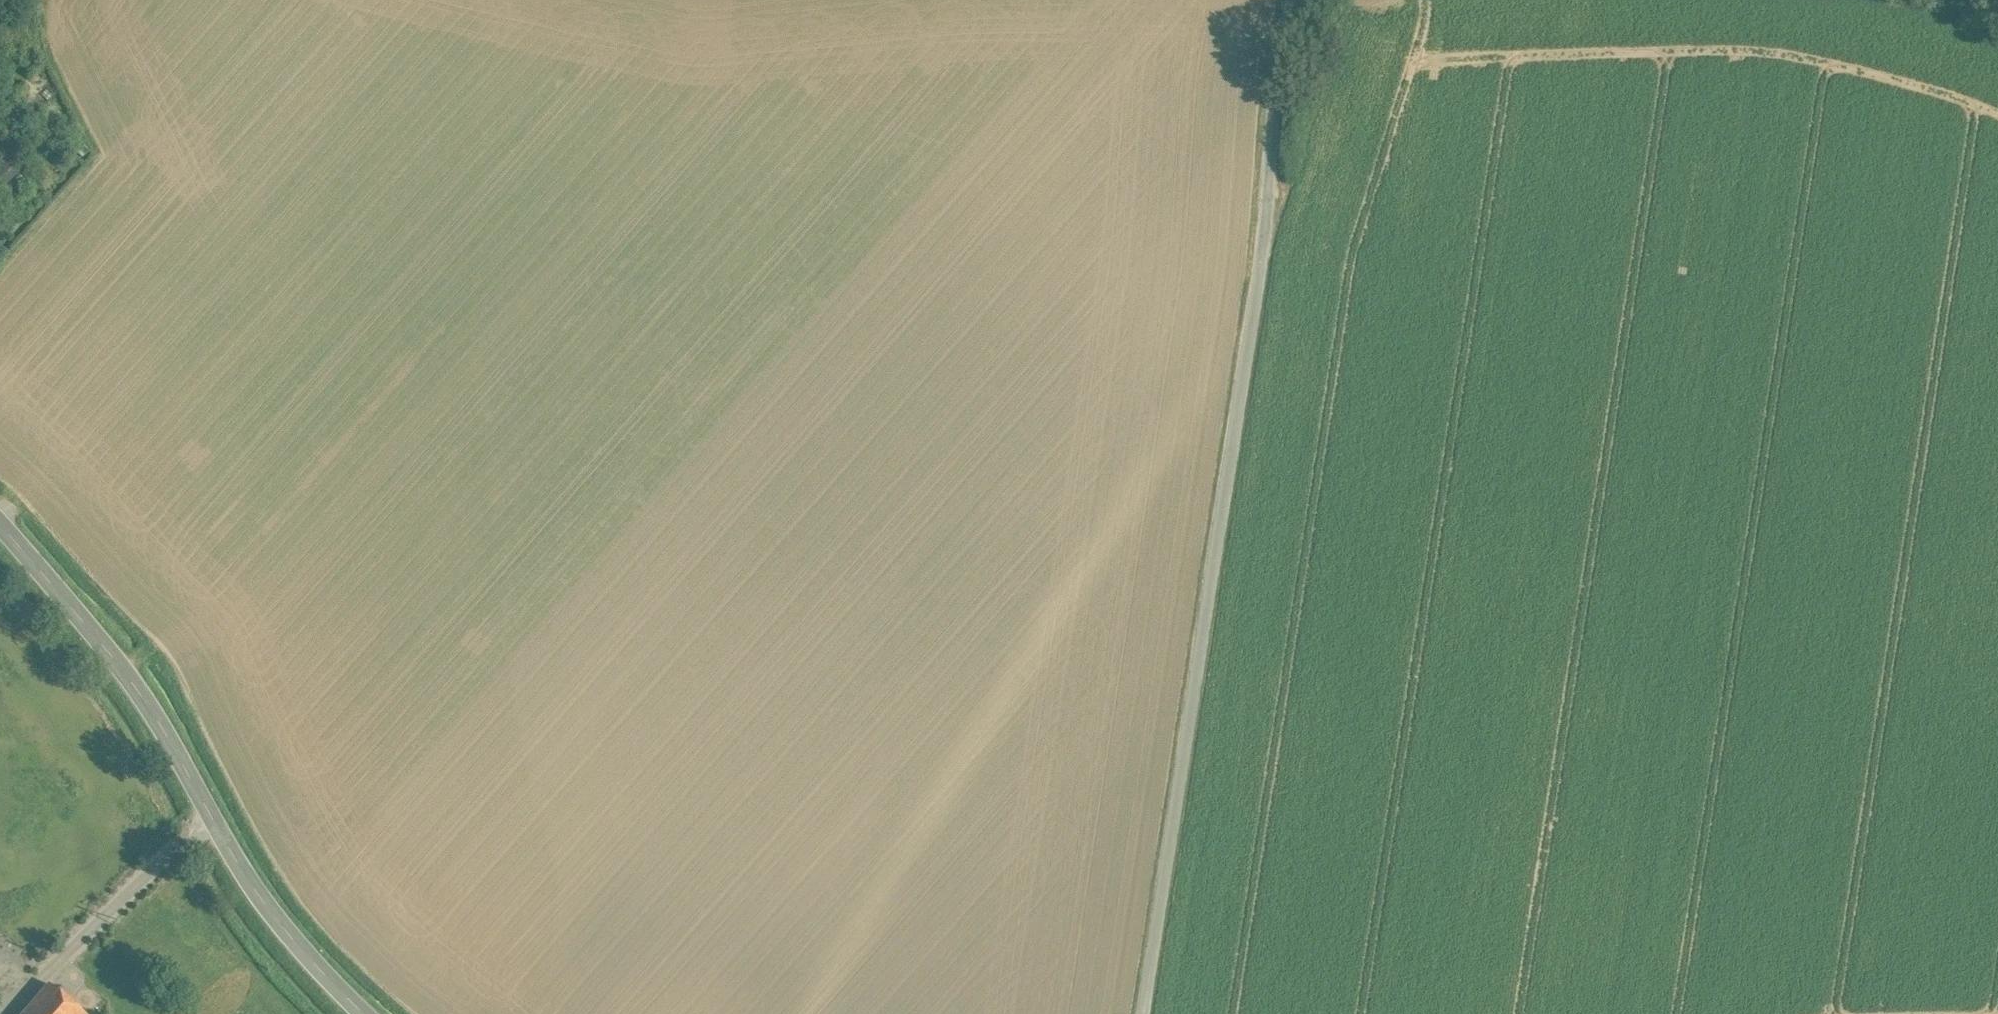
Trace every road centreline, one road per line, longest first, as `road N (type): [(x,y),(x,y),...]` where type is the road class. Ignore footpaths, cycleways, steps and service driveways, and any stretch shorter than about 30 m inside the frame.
road 1 (unclassified): [(1294,0),(1275,55),(1268,223),(1140,1013)]
road 2 (secondary): [(374,1013),(272,905),(153,710),(0,527)]

